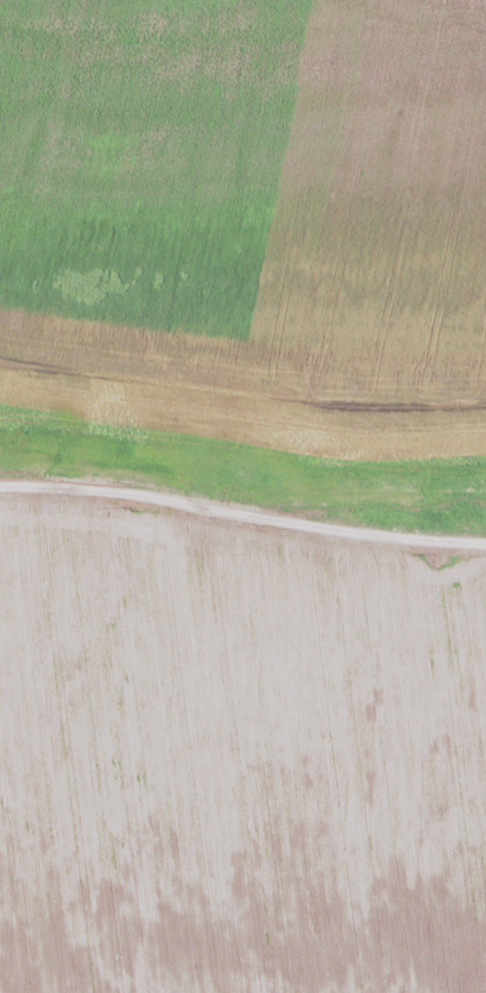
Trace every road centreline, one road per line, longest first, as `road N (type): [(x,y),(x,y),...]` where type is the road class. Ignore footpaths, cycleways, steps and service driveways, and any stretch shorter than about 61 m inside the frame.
road 1 (residential): [(0,486),(120,494),(304,526),(485,543)]

